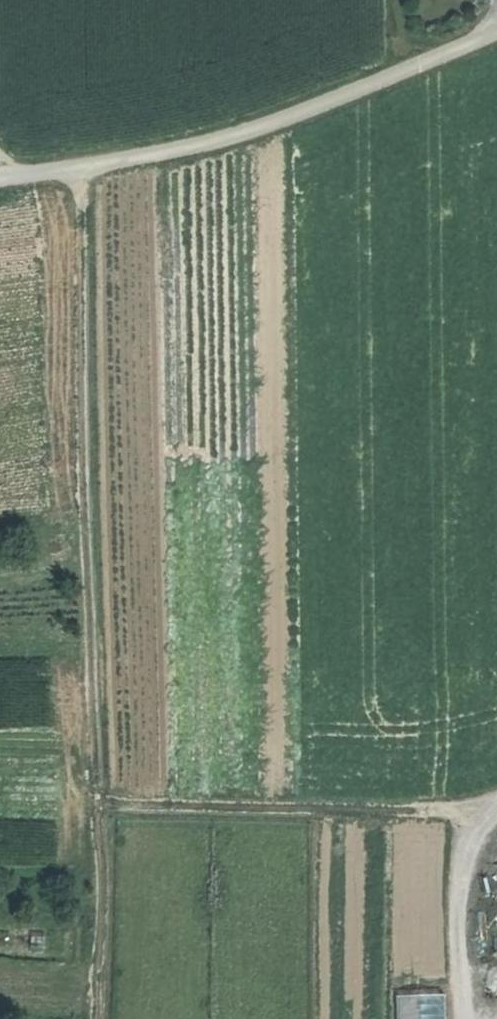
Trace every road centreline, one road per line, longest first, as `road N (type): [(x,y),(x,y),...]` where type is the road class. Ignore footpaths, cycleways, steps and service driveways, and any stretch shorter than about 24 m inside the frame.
road 1 (track): [(81,173),(101,1018)]
road 2 (track): [(460,1018),(455,815),(101,805)]
road 3 (track): [(0,183),(214,145),(496,35)]

